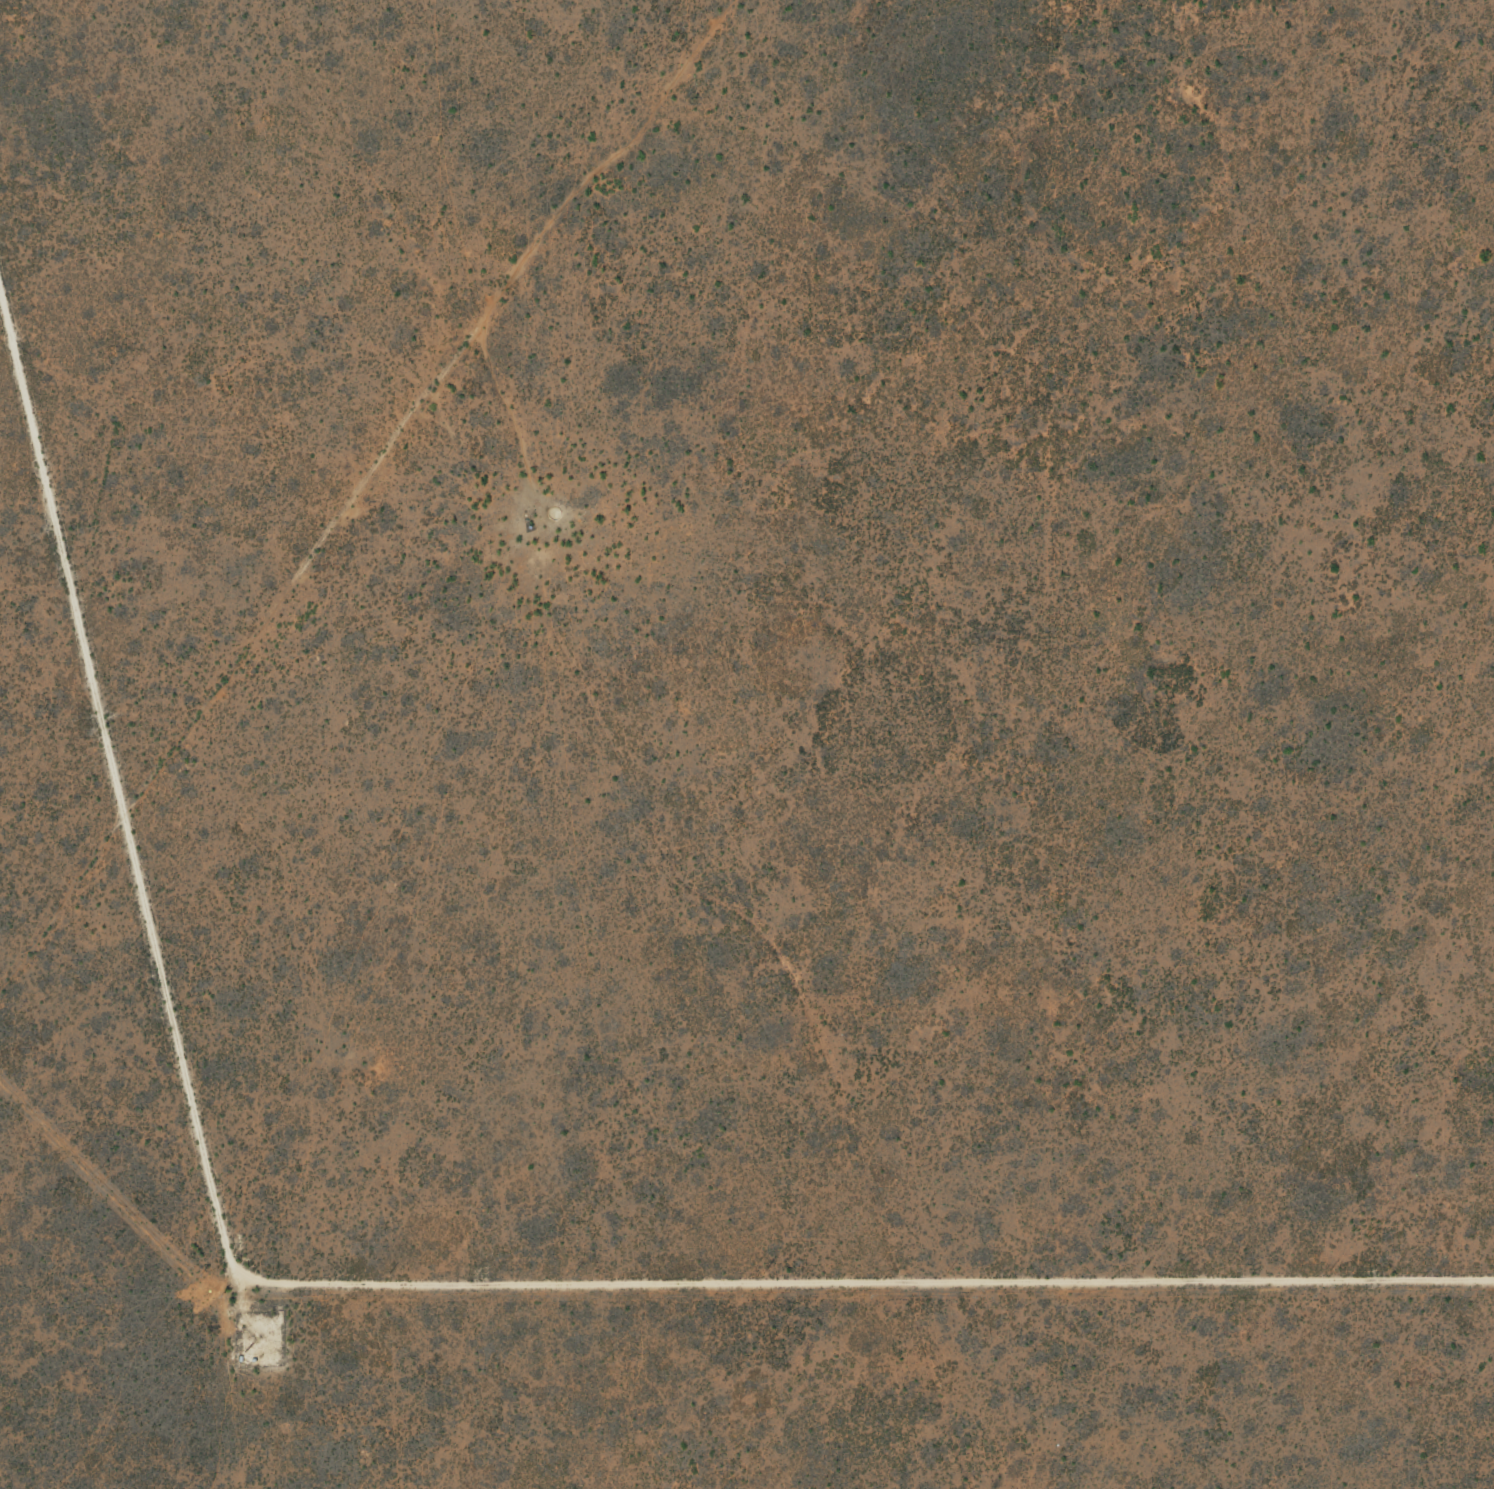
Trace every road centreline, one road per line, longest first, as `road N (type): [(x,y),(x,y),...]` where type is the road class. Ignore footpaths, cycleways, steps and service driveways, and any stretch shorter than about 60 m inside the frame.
road 1 (track): [(558,559),(473,415),(458,302),(537,210),(645,130),(752,0)]

